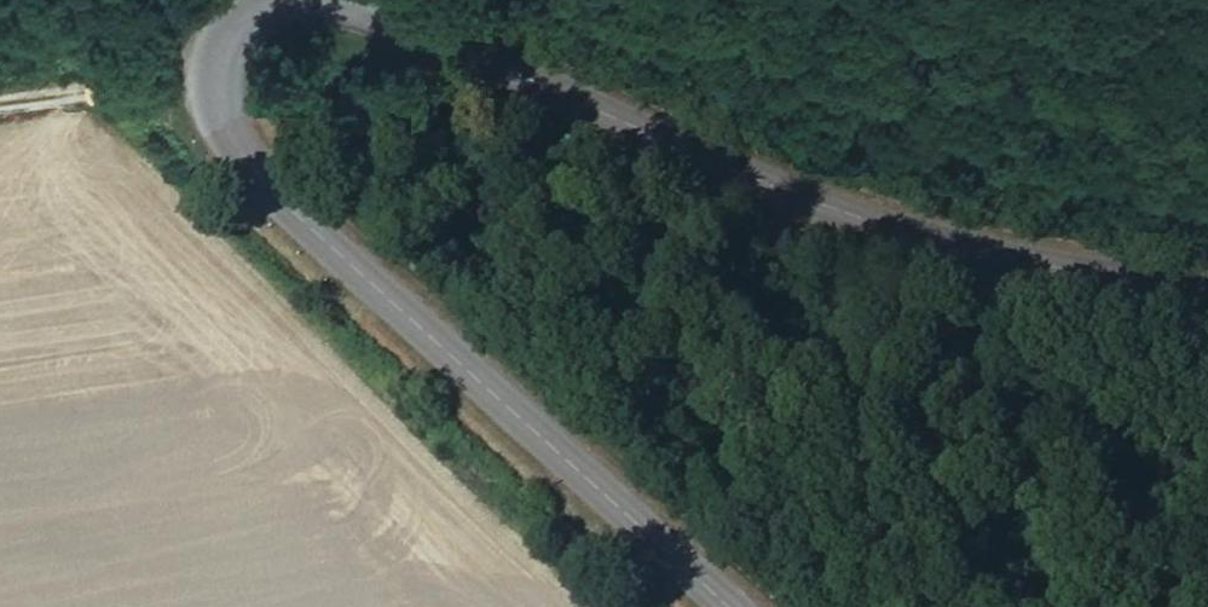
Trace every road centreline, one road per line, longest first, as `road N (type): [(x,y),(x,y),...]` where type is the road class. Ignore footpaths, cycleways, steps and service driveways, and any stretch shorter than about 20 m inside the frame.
road 1 (secondary): [(1207,281),(1020,255),(886,219),(660,137),(351,0)]
road 2 (secondary): [(249,0),(223,20),(210,61),(209,106),(242,156),(414,331),(741,606)]
road 3 (track): [(210,61),(0,104)]

